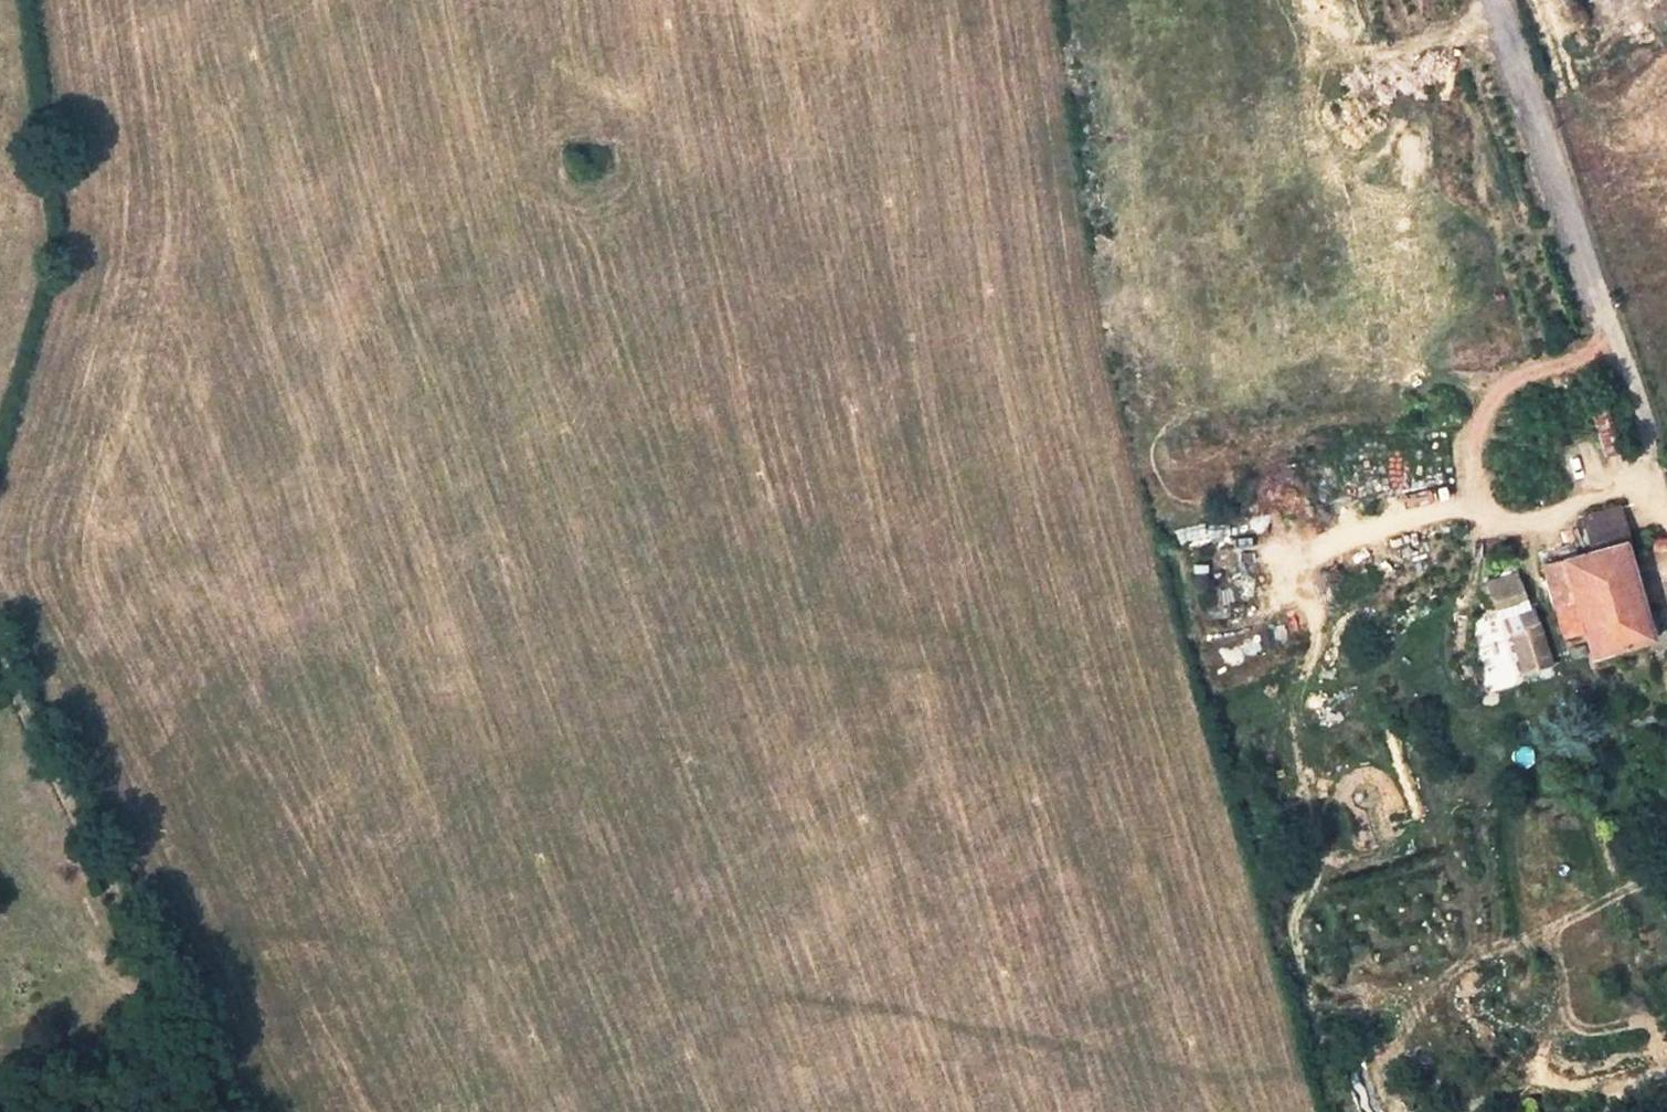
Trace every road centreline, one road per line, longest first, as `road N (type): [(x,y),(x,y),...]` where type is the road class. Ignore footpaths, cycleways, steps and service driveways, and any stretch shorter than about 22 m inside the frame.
road 1 (track): [(1500,0),(1646,428),(1651,482),(1666,517)]
road 2 (track): [(229,1111),(0,657)]

